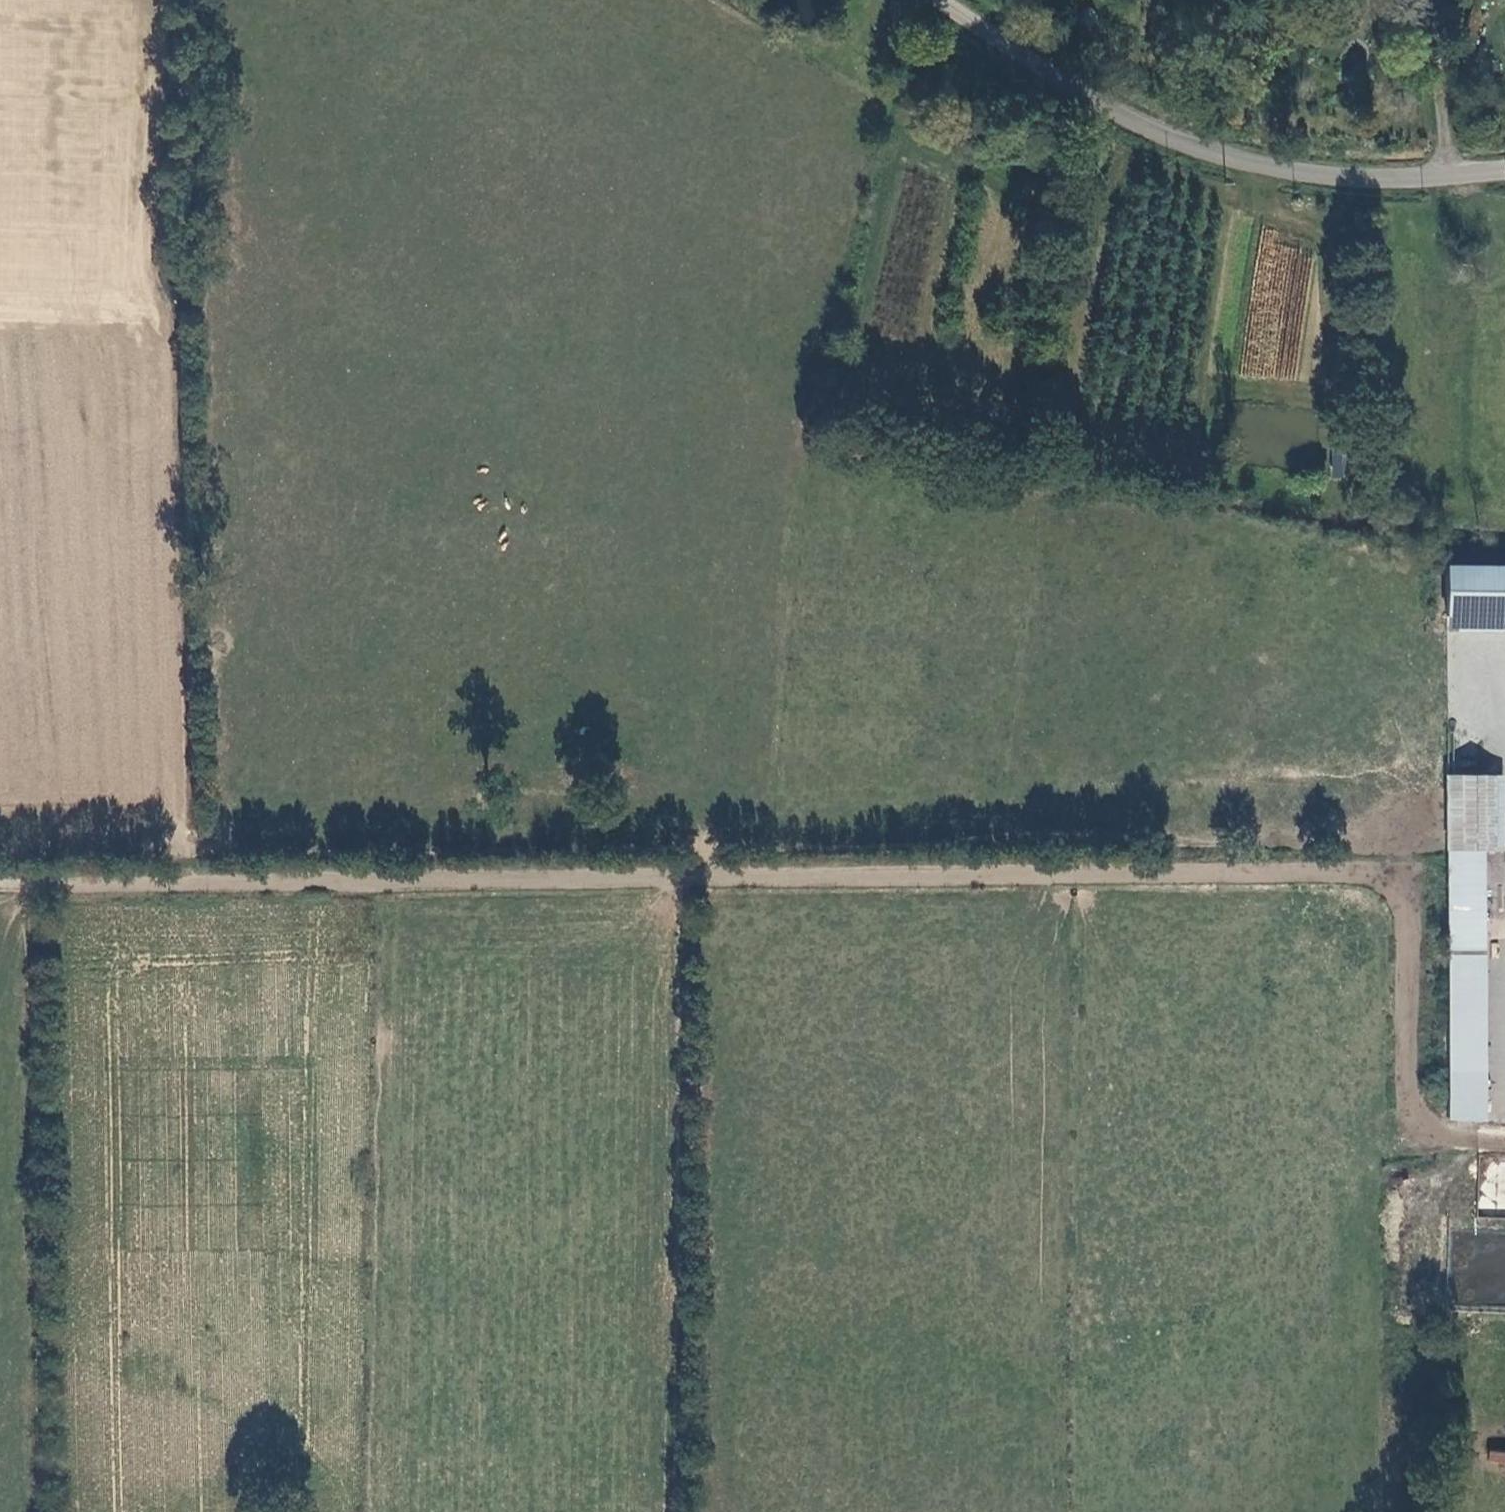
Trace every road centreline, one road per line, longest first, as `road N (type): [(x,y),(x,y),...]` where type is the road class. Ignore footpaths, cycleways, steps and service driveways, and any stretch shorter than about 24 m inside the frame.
road 1 (unclassified): [(1504,168),(1349,176),(1241,161),(1102,105),(939,0)]

